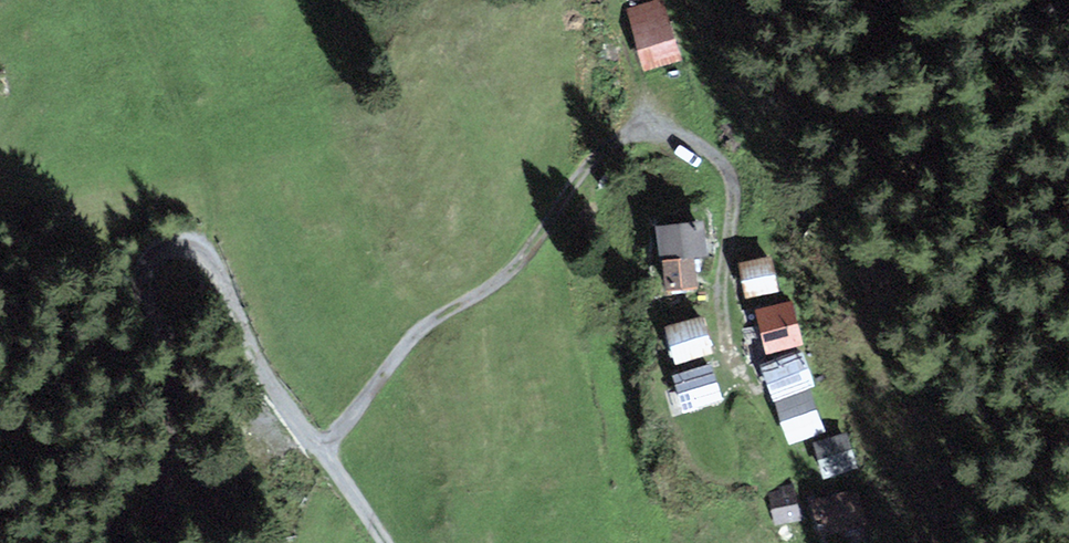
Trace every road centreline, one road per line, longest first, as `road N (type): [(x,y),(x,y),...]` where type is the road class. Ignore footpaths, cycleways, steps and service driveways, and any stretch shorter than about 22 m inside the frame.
road 1 (track): [(750,395),(727,347),(722,288),(732,196),(718,159),(651,133),(607,146),(509,274),(418,330),(326,450)]
road 2 (track): [(170,542),(146,285),(163,246),(206,250),(264,372),(386,542)]

